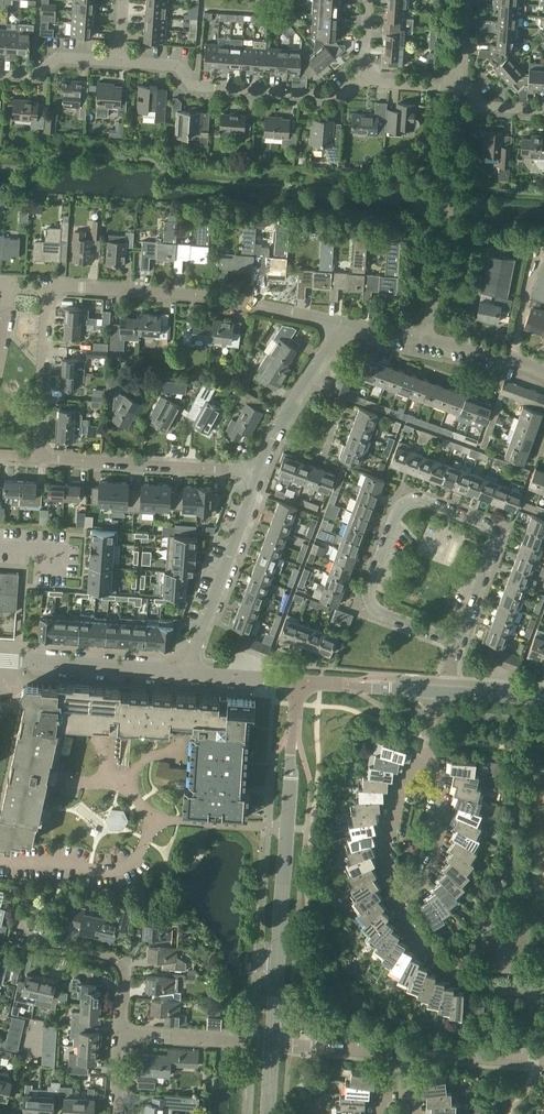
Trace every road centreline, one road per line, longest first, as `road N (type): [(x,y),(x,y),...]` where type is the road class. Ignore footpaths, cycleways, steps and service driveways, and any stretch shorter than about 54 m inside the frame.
road 1 (tertiary): [(272,1043),(299,681)]
road 2 (residential): [(495,541),(488,527),(416,500),(399,508),(379,559),(369,593),(373,610),(458,641)]
road 3 (residential): [(345,323),(231,298),(48,285)]
road 4 (residential): [(364,81),(337,95),(197,86),(175,61),(118,58)]
road 5 (residential): [(258,471),(41,457)]
road 6 (residential): [(190,673),(258,471)]
road 7 (residential): [(543,370),(345,323)]
road 8 (residential): [(190,673),(0,660)]
road 9 (residential): [(258,471),(296,392),(345,323)]
road 10 (residential): [(41,457),(48,285)]
road 11 (residential): [(120,1033),(121,964),(24,936)]
road 12 (residential): [(396,901),(430,868),(440,840),(443,808),(425,754)]
road 13 (residential): [(396,901),(387,857),(393,801),(425,754)]
road 14 (residential): [(272,1043),(120,1033)]
road 15 (residential): [(543,1061),(400,1052)]
road 16 (tertiary): [(299,681),(438,691)]
road 17 (residential): [(400,1052),(272,1043)]
road 18 (residential): [(118,58),(55,55),(30,74),(0,72)]

